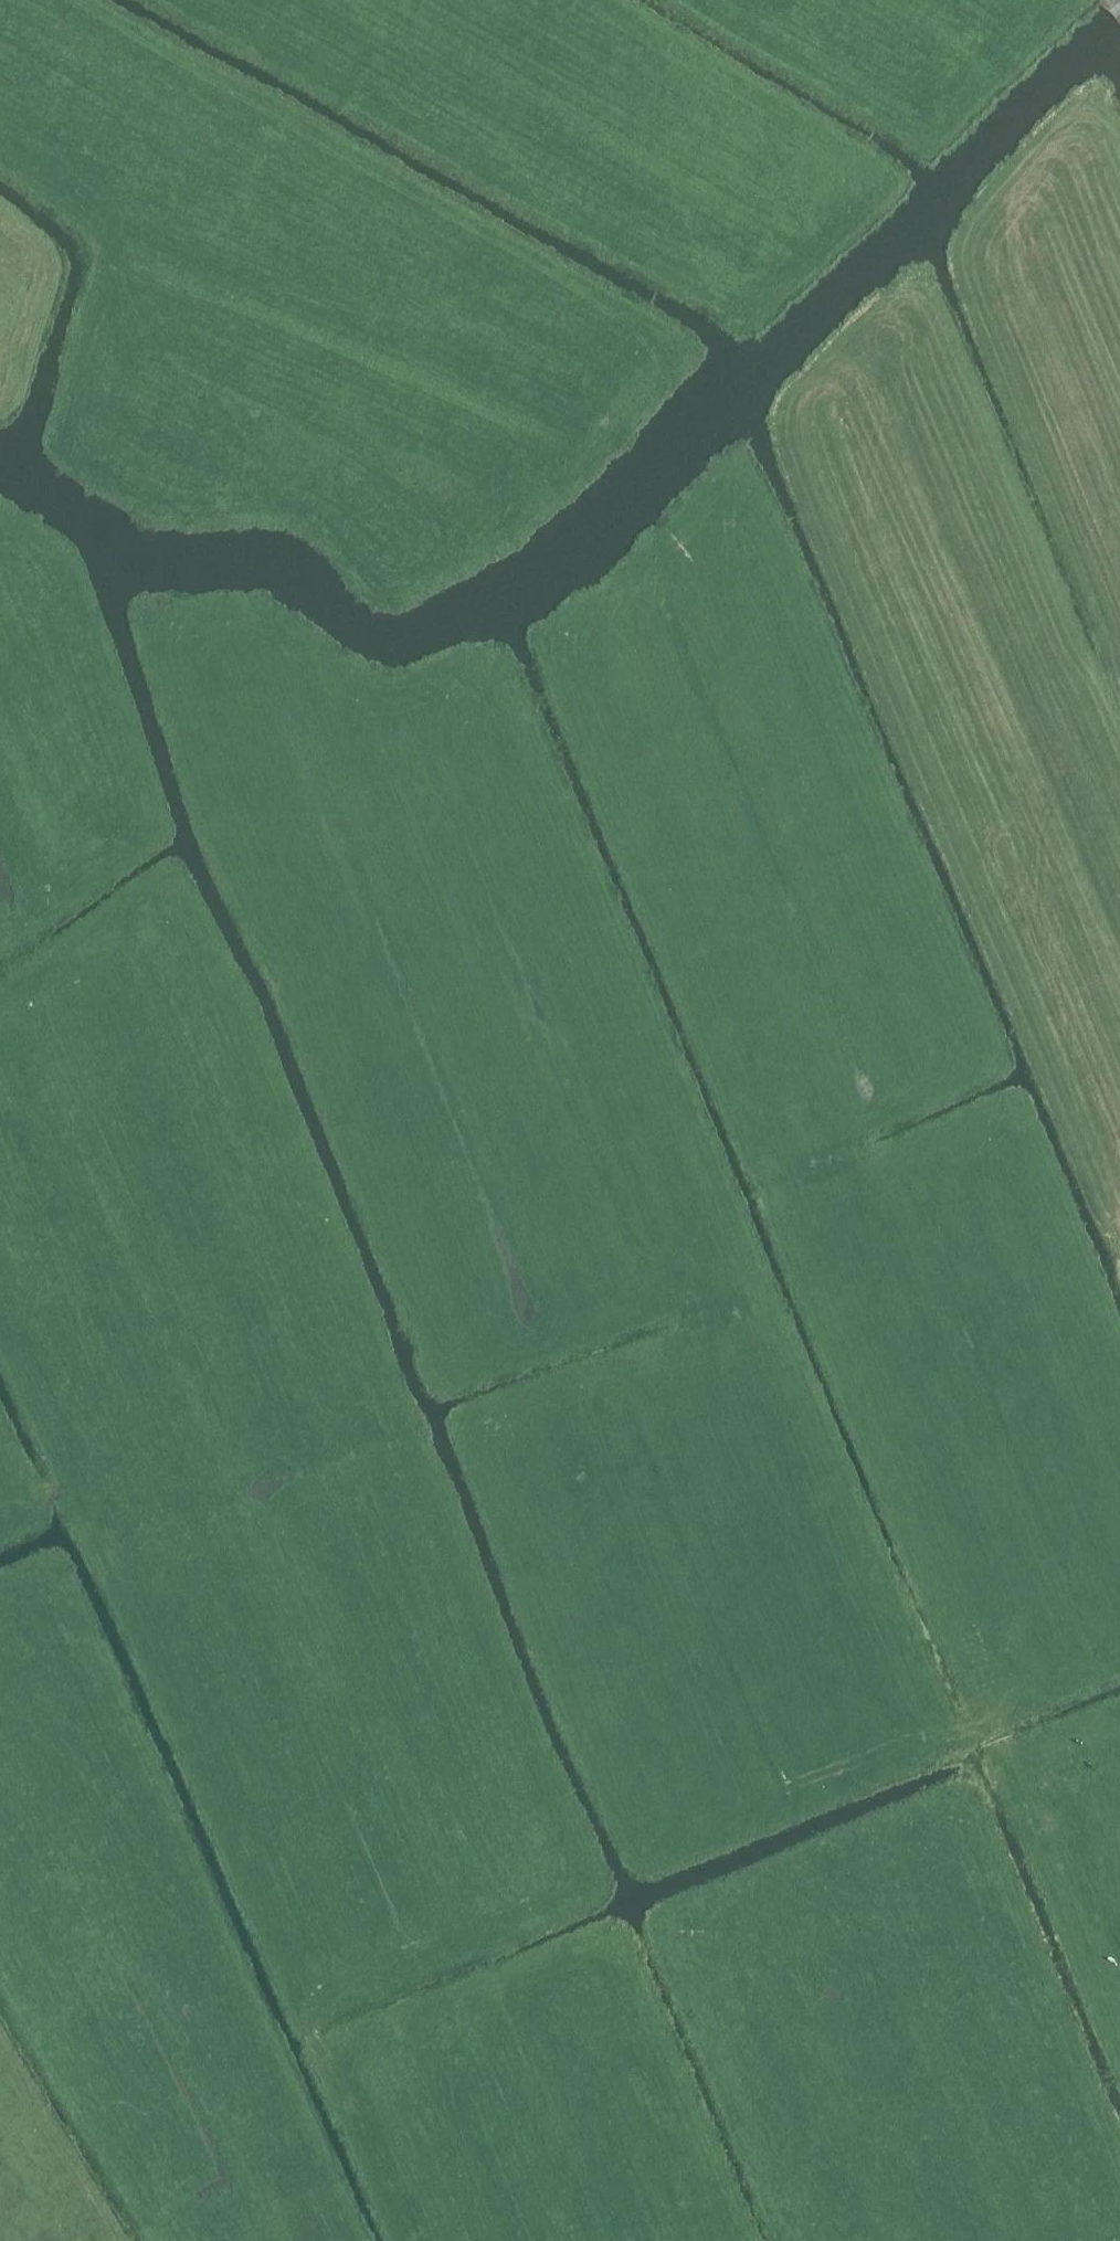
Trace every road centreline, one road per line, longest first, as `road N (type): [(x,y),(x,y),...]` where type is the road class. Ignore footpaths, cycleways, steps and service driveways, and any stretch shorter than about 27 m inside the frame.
road 1 (track): [(1119,2002),(1033,1782),(987,1726),(940,1730)]

